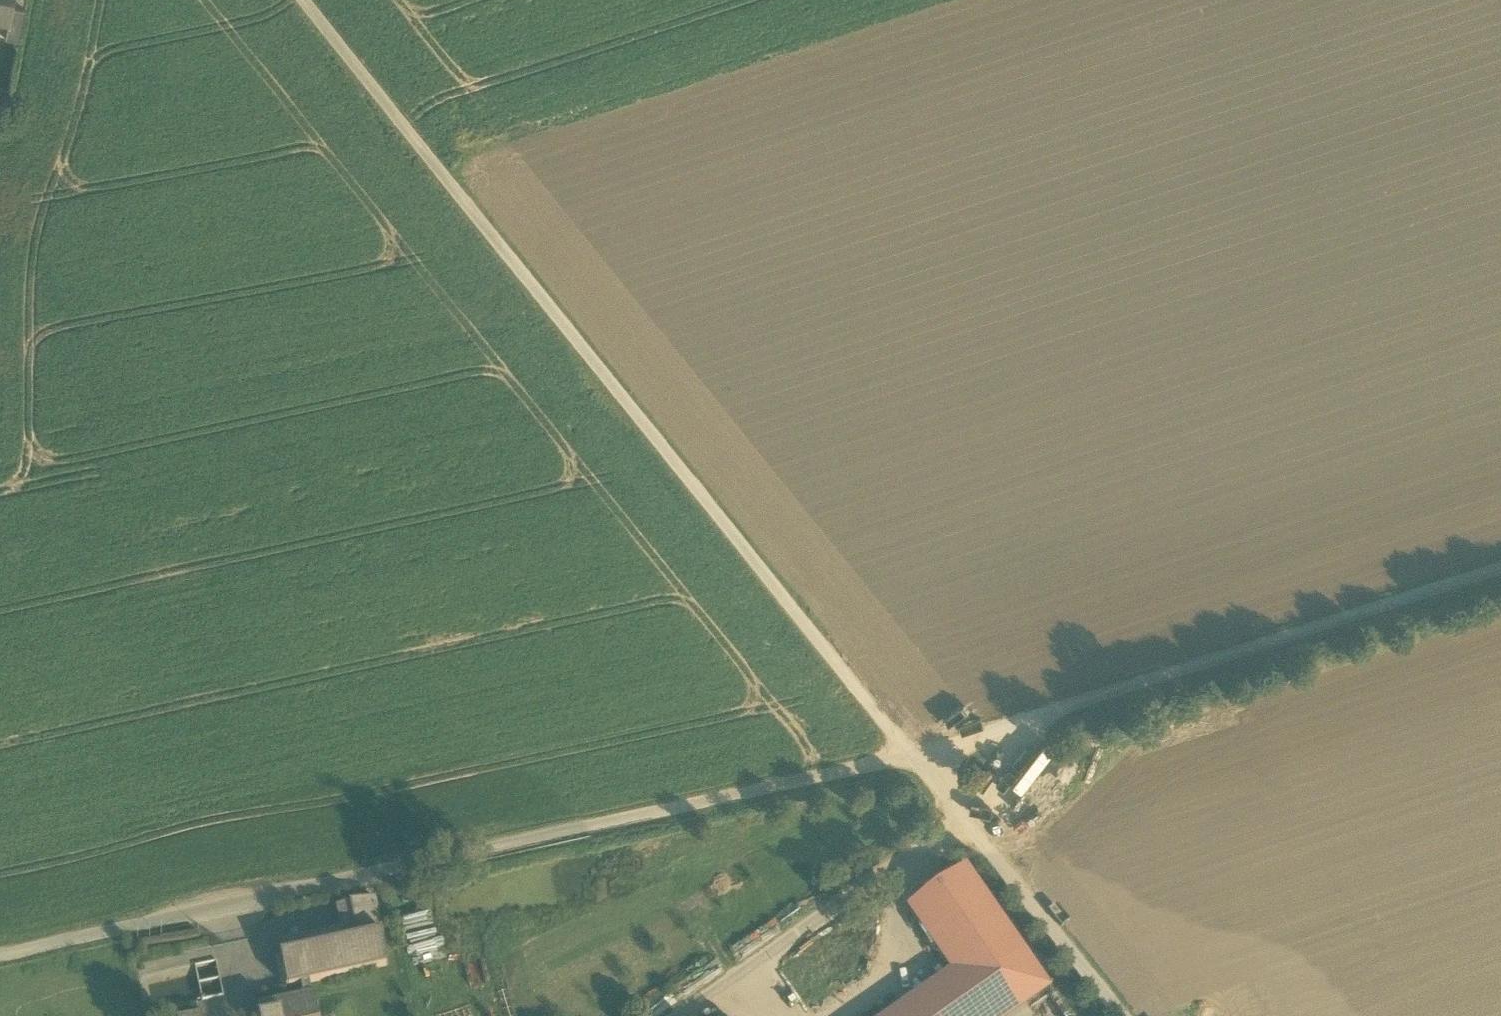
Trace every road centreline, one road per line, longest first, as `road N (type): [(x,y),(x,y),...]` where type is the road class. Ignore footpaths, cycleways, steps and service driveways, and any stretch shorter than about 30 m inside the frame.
road 1 (track): [(1124,1015),(301,0)]
road 2 (track): [(351,879),(914,755),(1500,566)]

